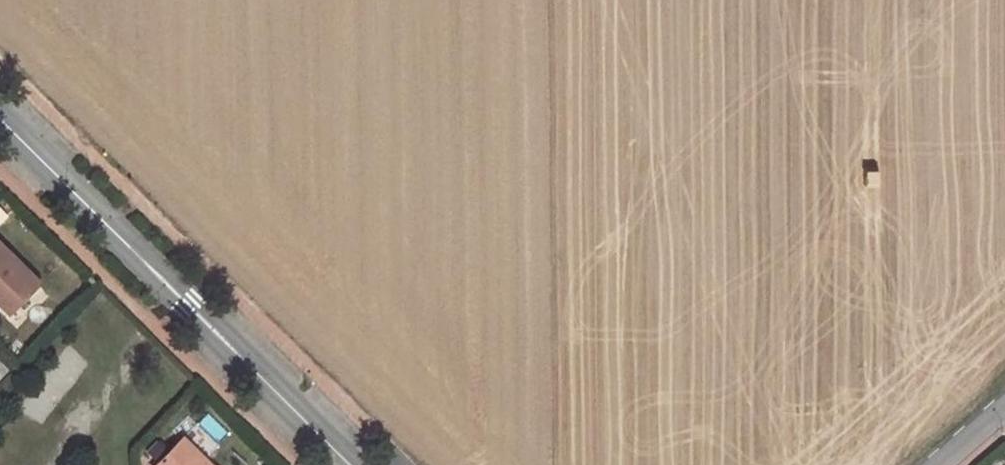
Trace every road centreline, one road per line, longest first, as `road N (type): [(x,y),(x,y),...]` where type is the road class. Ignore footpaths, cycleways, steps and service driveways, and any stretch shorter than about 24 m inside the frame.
road 1 (unclassified): [(349,464),(0,117)]

